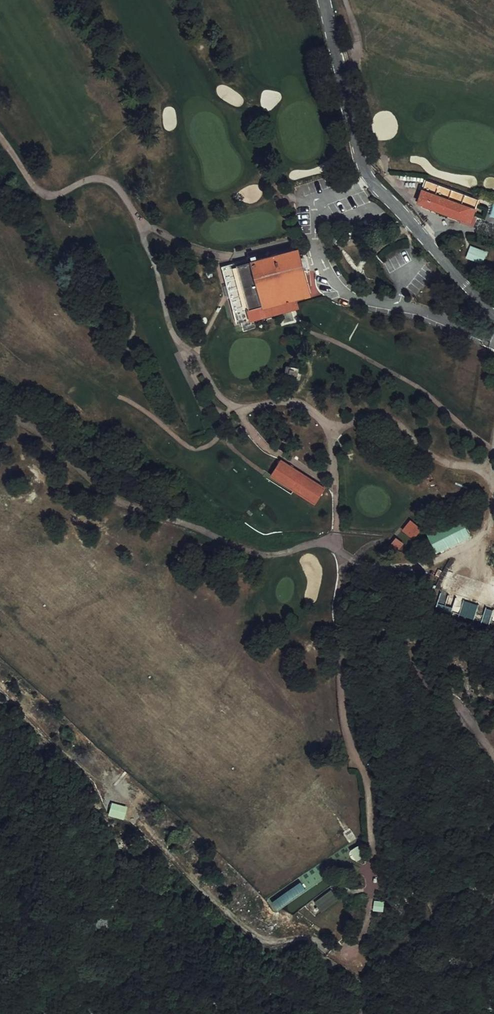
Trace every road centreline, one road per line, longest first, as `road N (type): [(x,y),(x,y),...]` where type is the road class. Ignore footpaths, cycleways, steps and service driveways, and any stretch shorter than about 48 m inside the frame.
road 1 (unclassified): [(493,321),(369,175),(326,0)]

